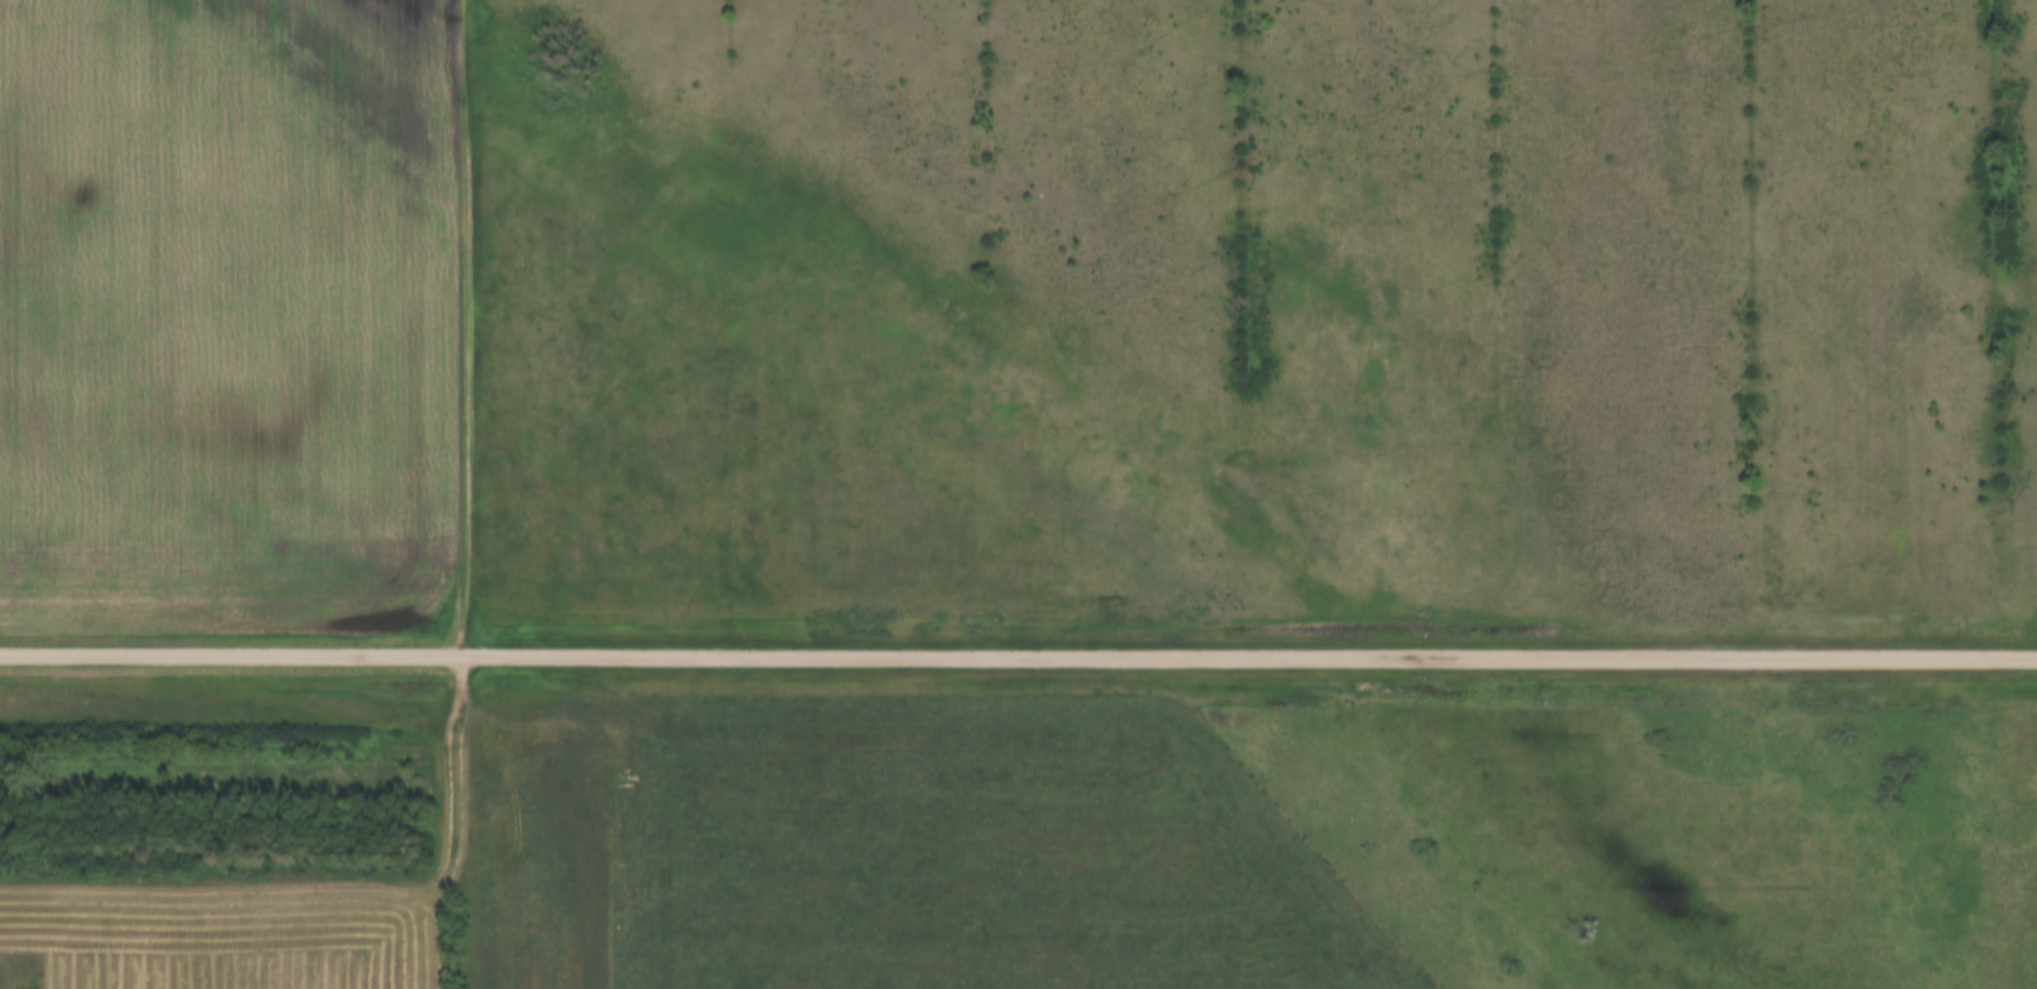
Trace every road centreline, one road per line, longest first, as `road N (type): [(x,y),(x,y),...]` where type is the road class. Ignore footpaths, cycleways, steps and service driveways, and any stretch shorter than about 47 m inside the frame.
road 1 (residential): [(0,651),(2036,655)]
road 2 (track): [(460,0),(460,651)]
road 3 (track): [(460,651),(458,988)]

